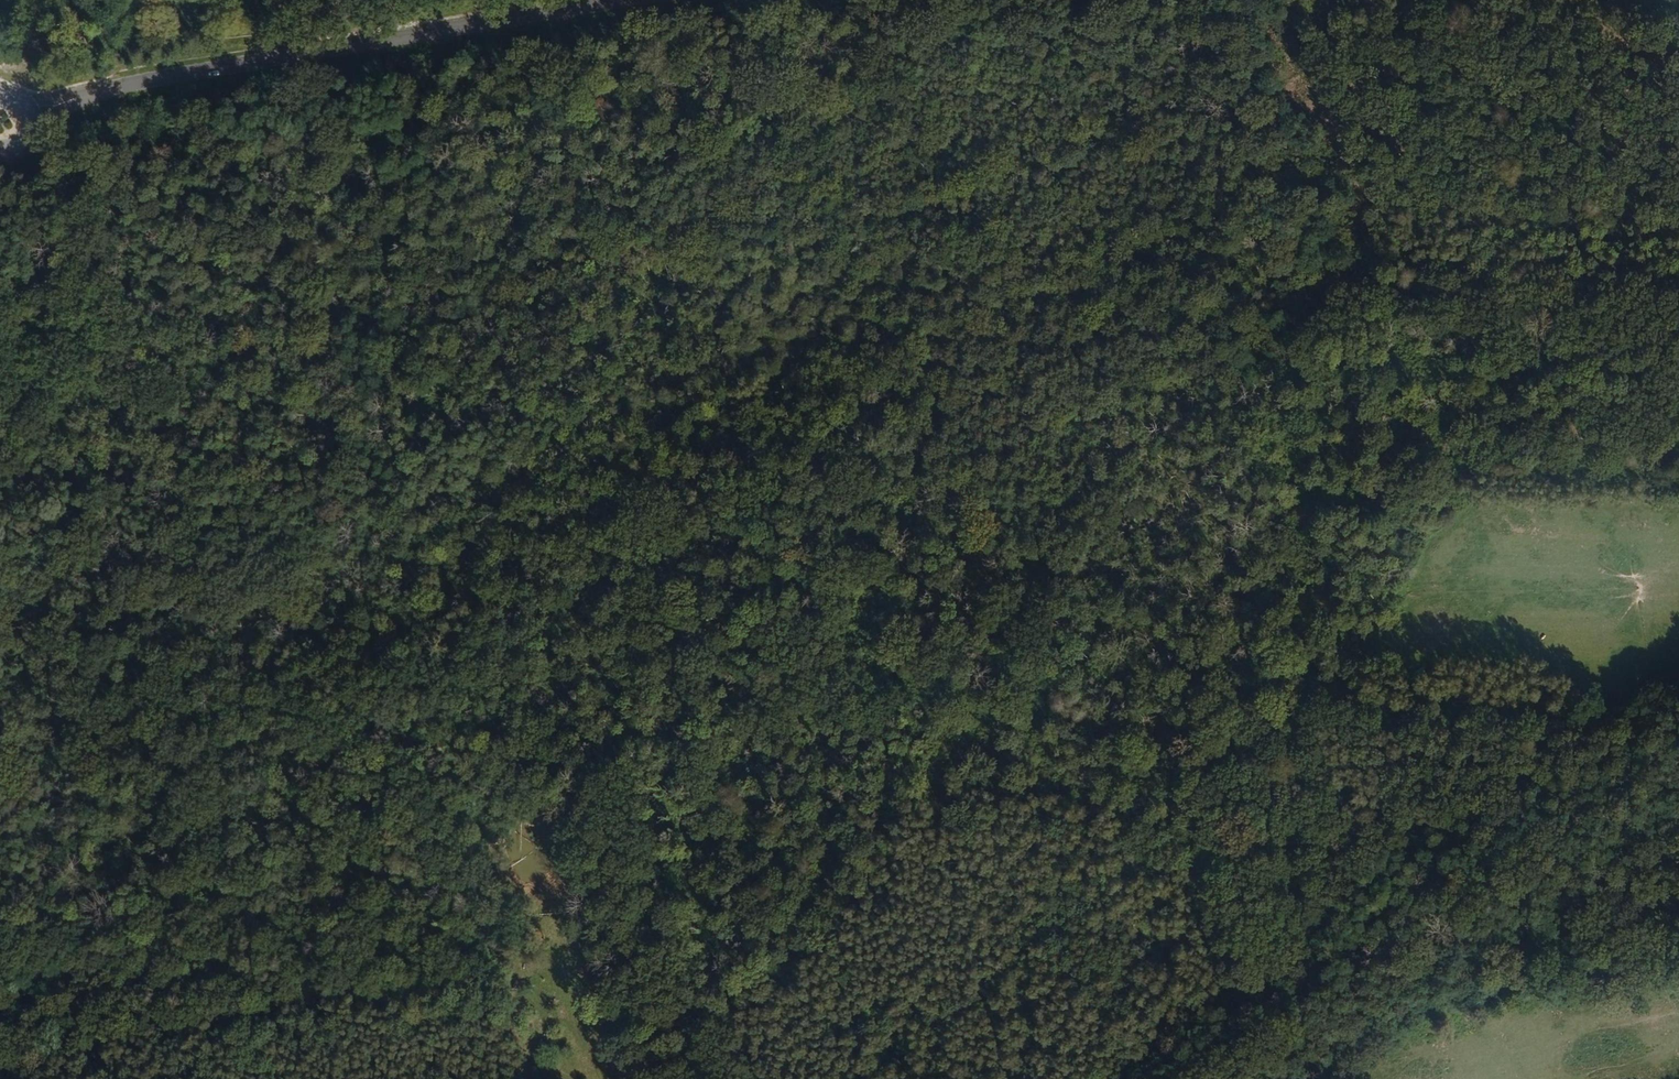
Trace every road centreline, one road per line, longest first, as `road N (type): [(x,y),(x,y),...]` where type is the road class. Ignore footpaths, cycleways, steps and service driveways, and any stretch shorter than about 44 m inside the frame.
road 1 (track): [(1131,1078),(1261,981),(1433,827),(1678,677)]
road 2 (secondary): [(31,116),(138,80),(639,0)]

